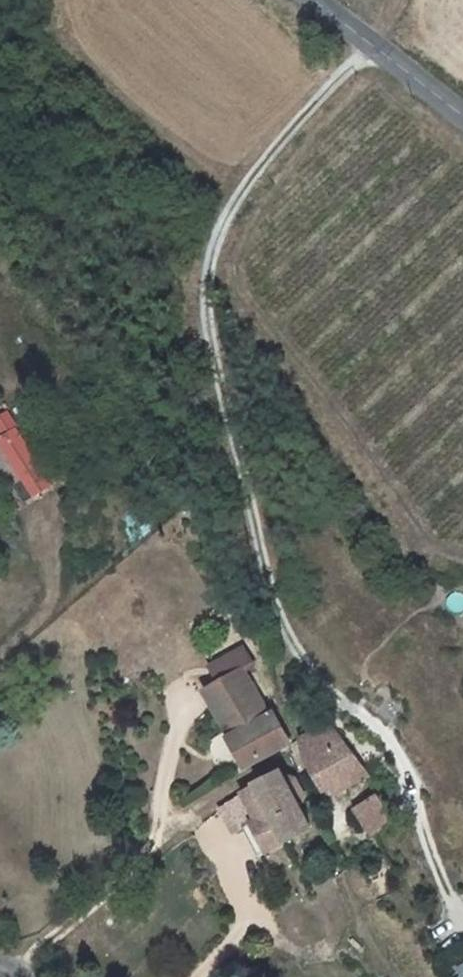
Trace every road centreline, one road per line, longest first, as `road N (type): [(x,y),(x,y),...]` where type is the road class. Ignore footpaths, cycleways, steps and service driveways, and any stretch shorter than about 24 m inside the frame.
road 1 (residential): [(434,901),(384,739),(295,665),(267,613),(201,298),(210,244),(236,191),(369,40)]
road 2 (tertiary): [(462,115),(369,40)]

